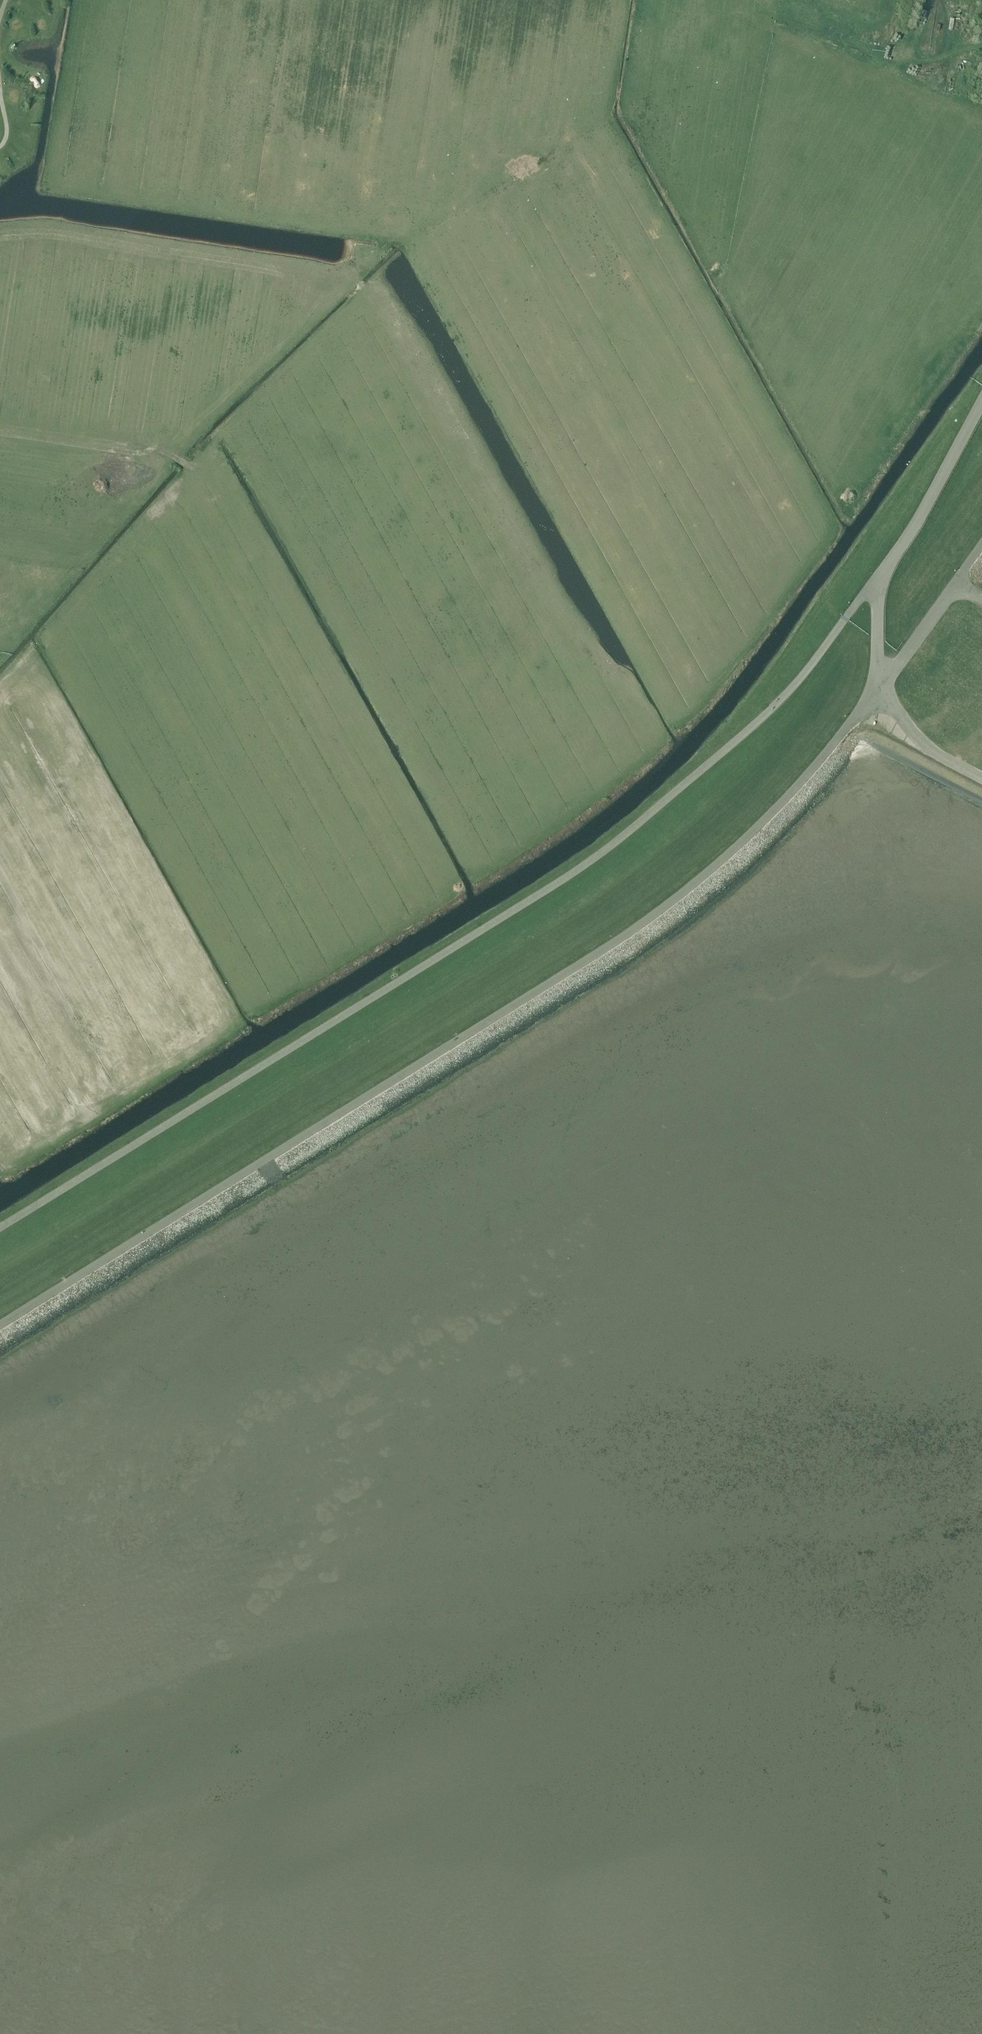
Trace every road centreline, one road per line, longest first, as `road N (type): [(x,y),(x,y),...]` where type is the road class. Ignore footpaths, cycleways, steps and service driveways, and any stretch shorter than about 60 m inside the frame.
road 1 (unclassified): [(884,577),(785,702),(616,847),(0,1232)]
road 2 (unclassified): [(0,1332),(654,925),(780,815),(886,682)]
road 3 (track): [(981,407),(884,577)]
road 4 (track): [(886,682),(960,588)]

